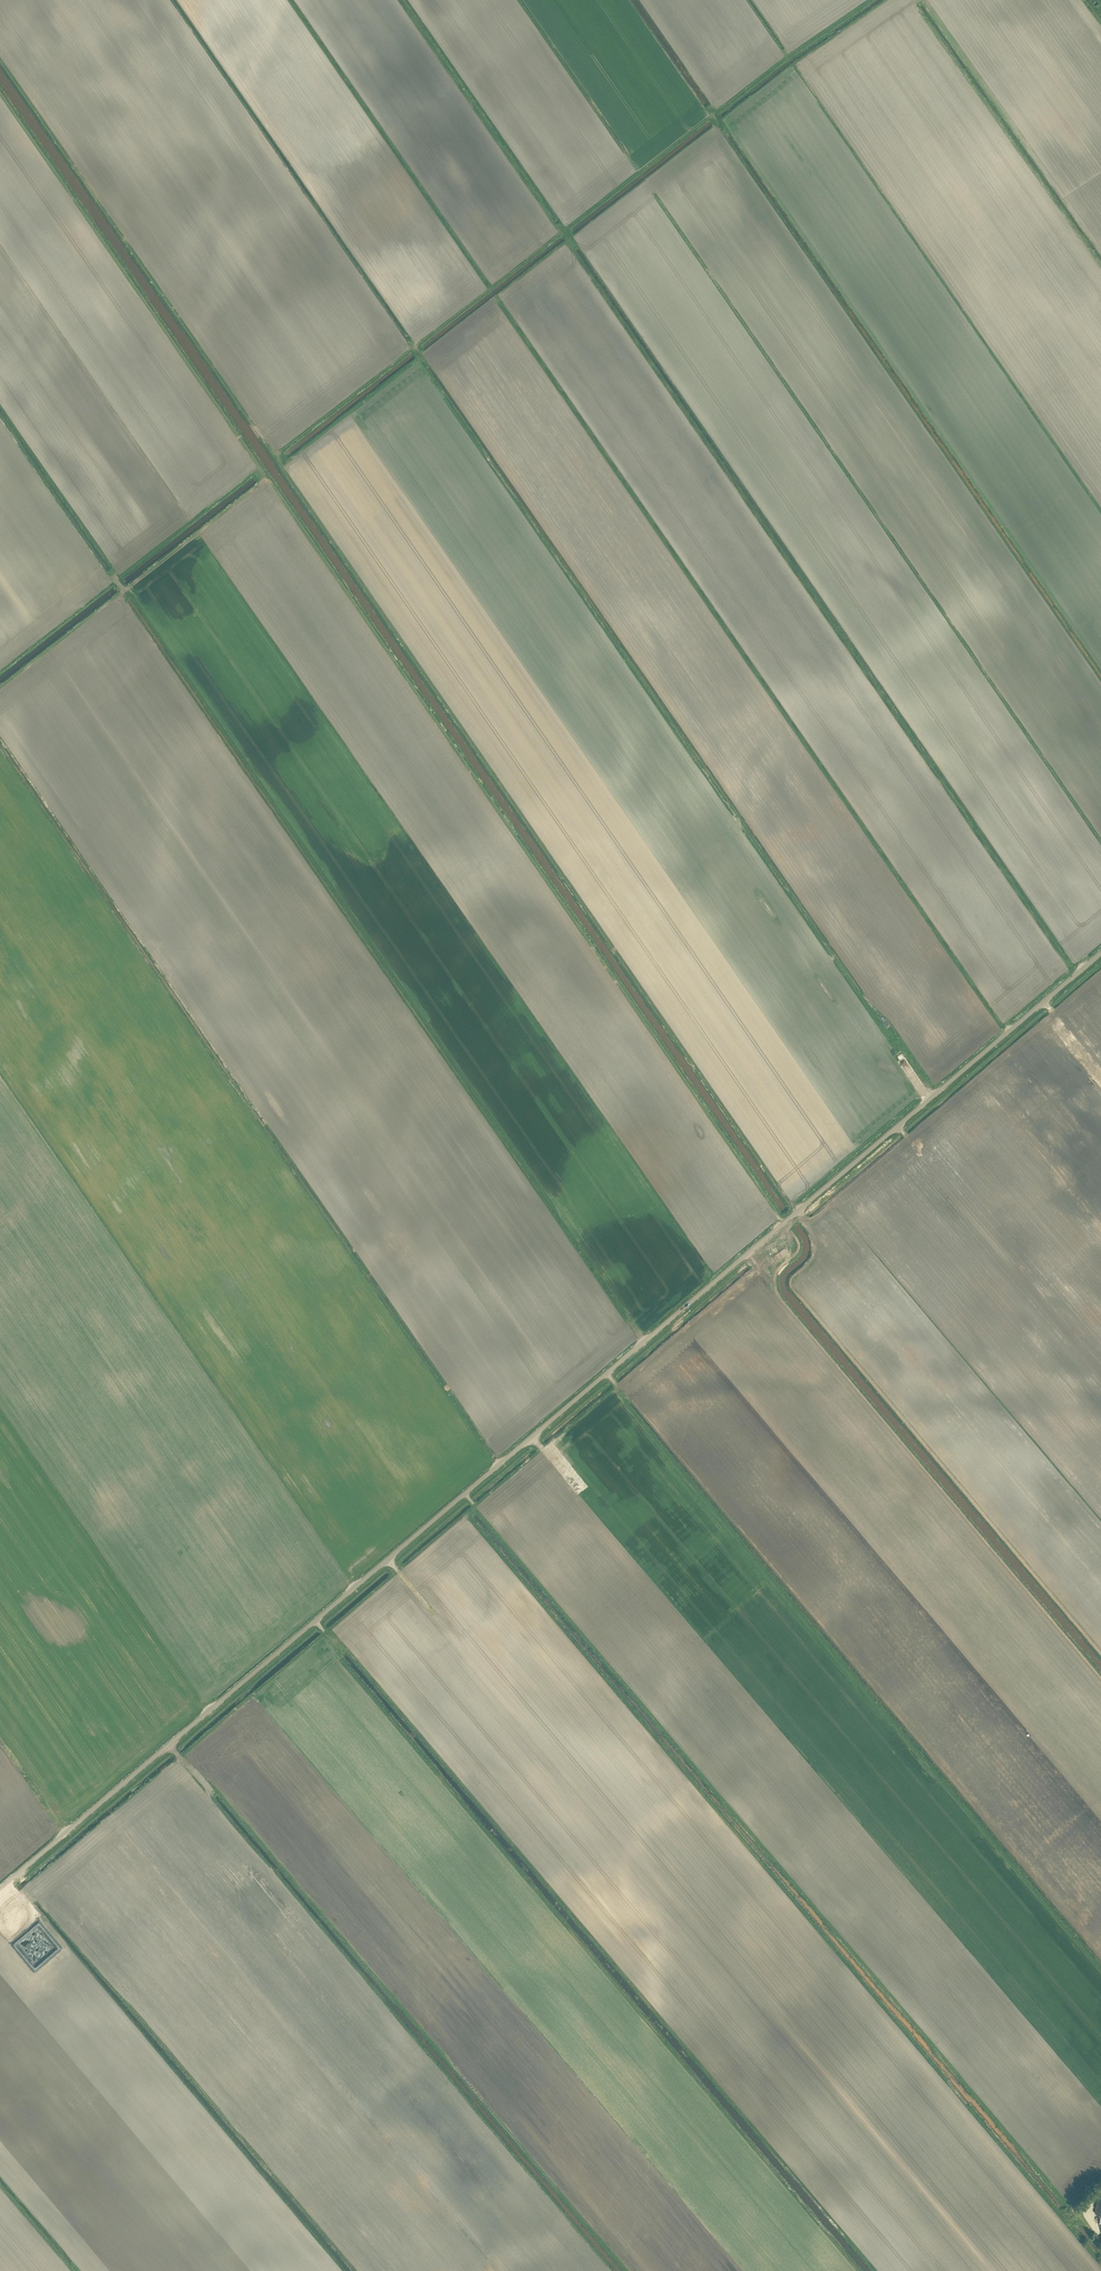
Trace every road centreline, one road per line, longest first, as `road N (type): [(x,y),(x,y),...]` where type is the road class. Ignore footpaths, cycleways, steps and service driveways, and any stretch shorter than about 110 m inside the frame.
road 1 (unclassified): [(1100,952),(0,1887)]

